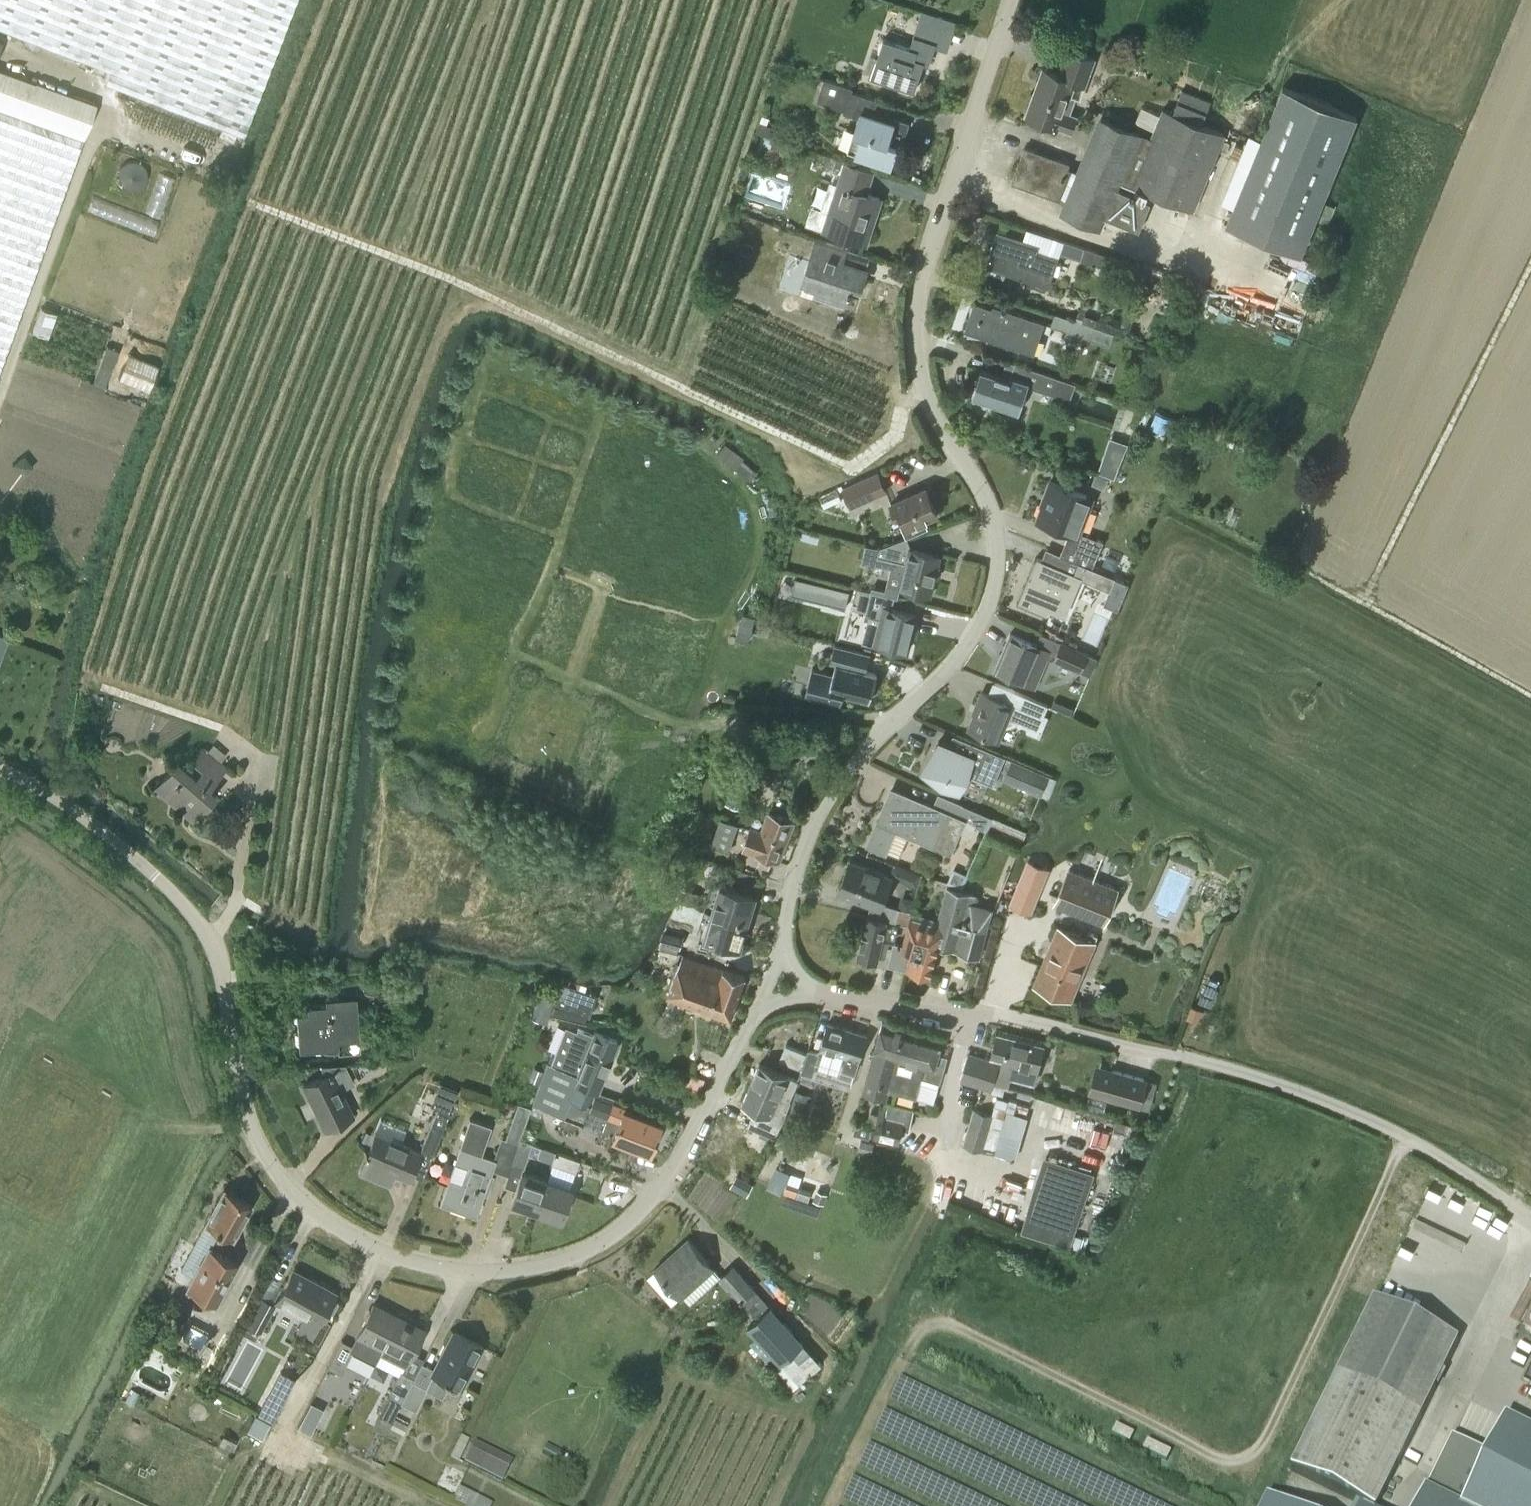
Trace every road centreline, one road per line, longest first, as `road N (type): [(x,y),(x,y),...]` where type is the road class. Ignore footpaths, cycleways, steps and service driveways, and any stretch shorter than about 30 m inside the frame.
road 1 (residential): [(781,949),(791,887),(833,794),(971,641),(997,582),(990,508),(924,388),(916,309),(1012,0)]
road 2 (residential): [(758,1006),(674,1168),(606,1246),(507,1274),(409,1263),(334,1227),(278,1172),(251,1121),(212,943),(155,875)]
road 3 (track): [(895,719),(830,715),(632,735),(526,721),(496,704),(598,412),(486,363),(451,488)]
road 4 (residential): [(1530,1219),(1406,1137),(1242,1071),(994,1014),(817,992)]
road 5 (track): [(1405,1505),(1465,1374),(1530,1260)]
road 6 (unclassified): [(155,875),(67,799),(0,769)]

